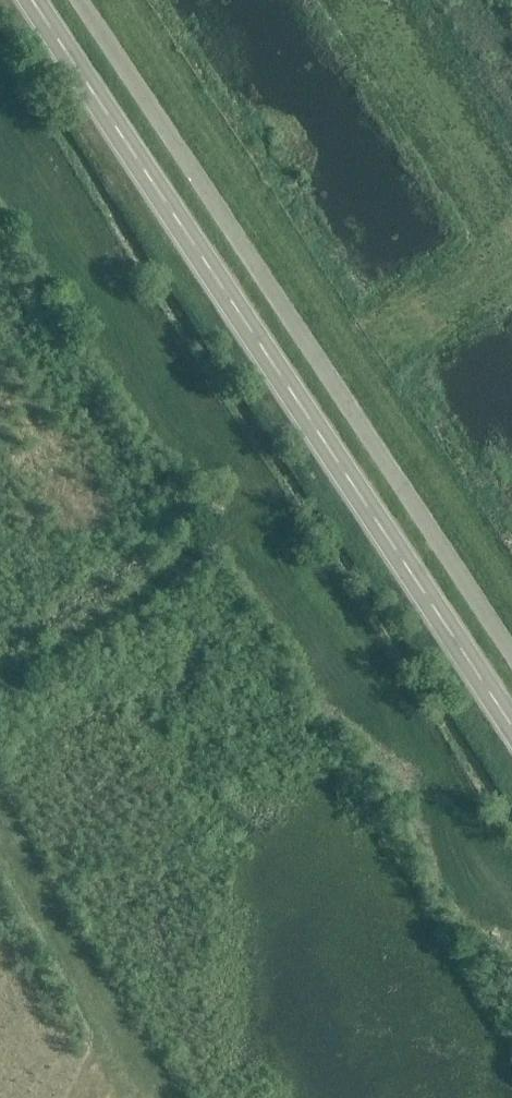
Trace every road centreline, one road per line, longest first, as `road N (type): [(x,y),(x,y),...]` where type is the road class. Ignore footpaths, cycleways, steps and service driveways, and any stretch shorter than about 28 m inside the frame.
road 1 (secondary): [(511,727),(30,0)]
road 2 (unclassified): [(511,652),(80,0)]

